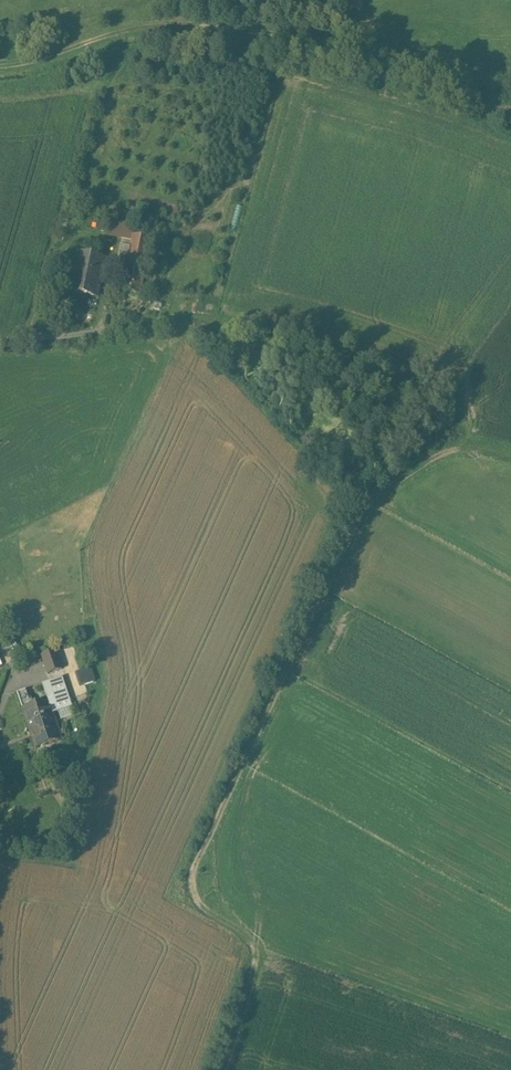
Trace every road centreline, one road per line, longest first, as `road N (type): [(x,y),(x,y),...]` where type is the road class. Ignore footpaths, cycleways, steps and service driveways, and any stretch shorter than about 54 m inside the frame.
road 1 (track): [(510,454),(465,448),(432,459),(369,502),(287,669),(194,871),(198,902),(255,951),(221,1069)]
road 2 (track): [(0,64),(147,25),(292,35),(306,26),(313,2)]

